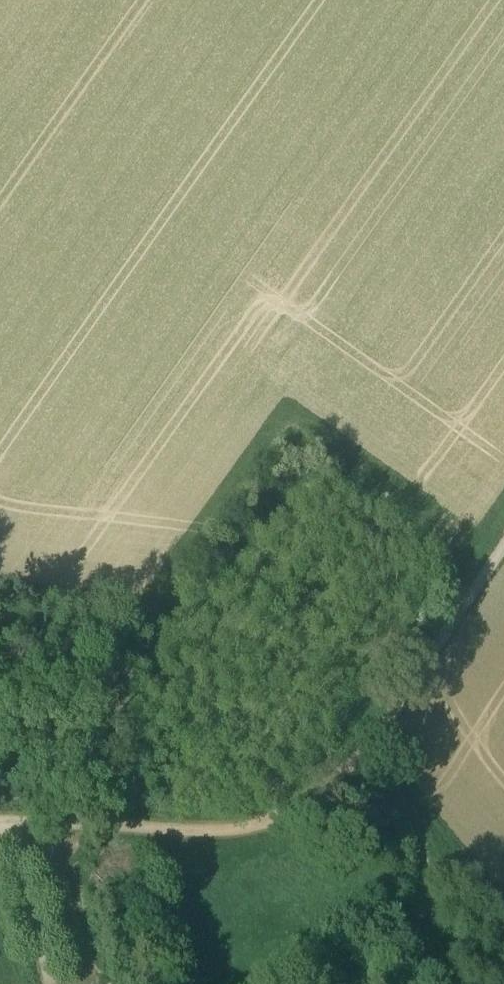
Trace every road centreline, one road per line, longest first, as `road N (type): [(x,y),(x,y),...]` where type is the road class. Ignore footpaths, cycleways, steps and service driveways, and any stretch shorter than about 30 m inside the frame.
road 1 (track): [(10,820),(232,828),(279,814),(347,761)]
road 2 (track): [(503,545),(376,733),(347,761)]

